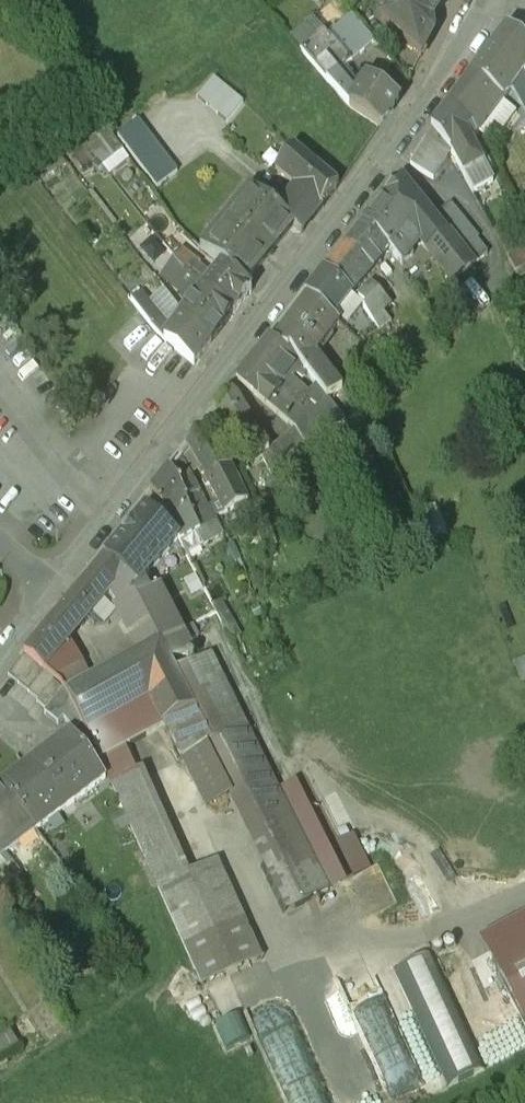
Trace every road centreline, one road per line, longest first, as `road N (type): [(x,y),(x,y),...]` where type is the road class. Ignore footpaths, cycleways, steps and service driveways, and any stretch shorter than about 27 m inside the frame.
road 1 (residential): [(488,0),(373,190),(51,588)]

